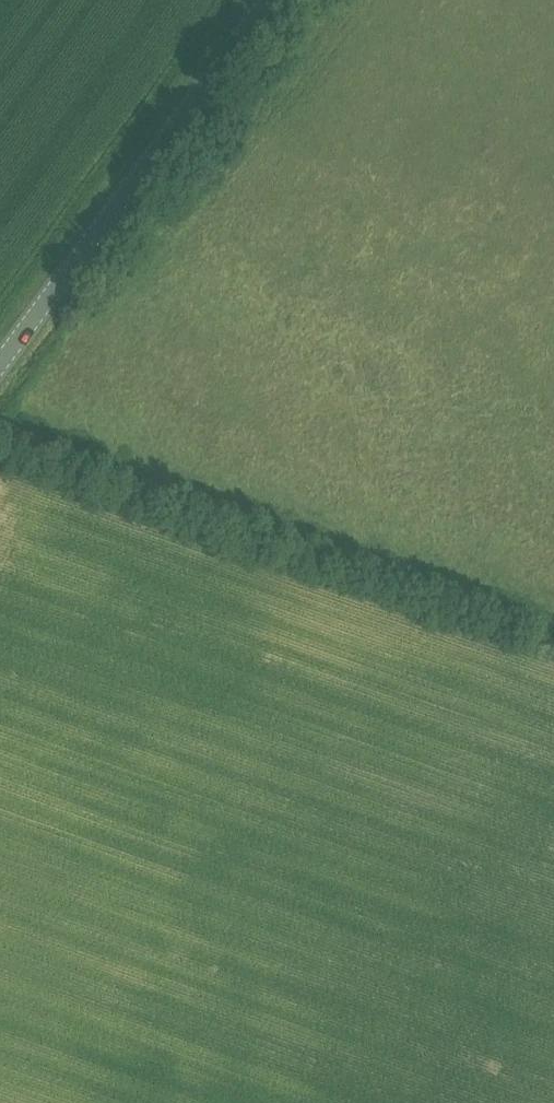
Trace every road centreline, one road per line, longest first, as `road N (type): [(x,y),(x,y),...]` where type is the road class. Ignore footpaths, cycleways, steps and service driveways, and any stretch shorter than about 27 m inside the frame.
road 1 (secondary): [(0,354),(265,0)]

